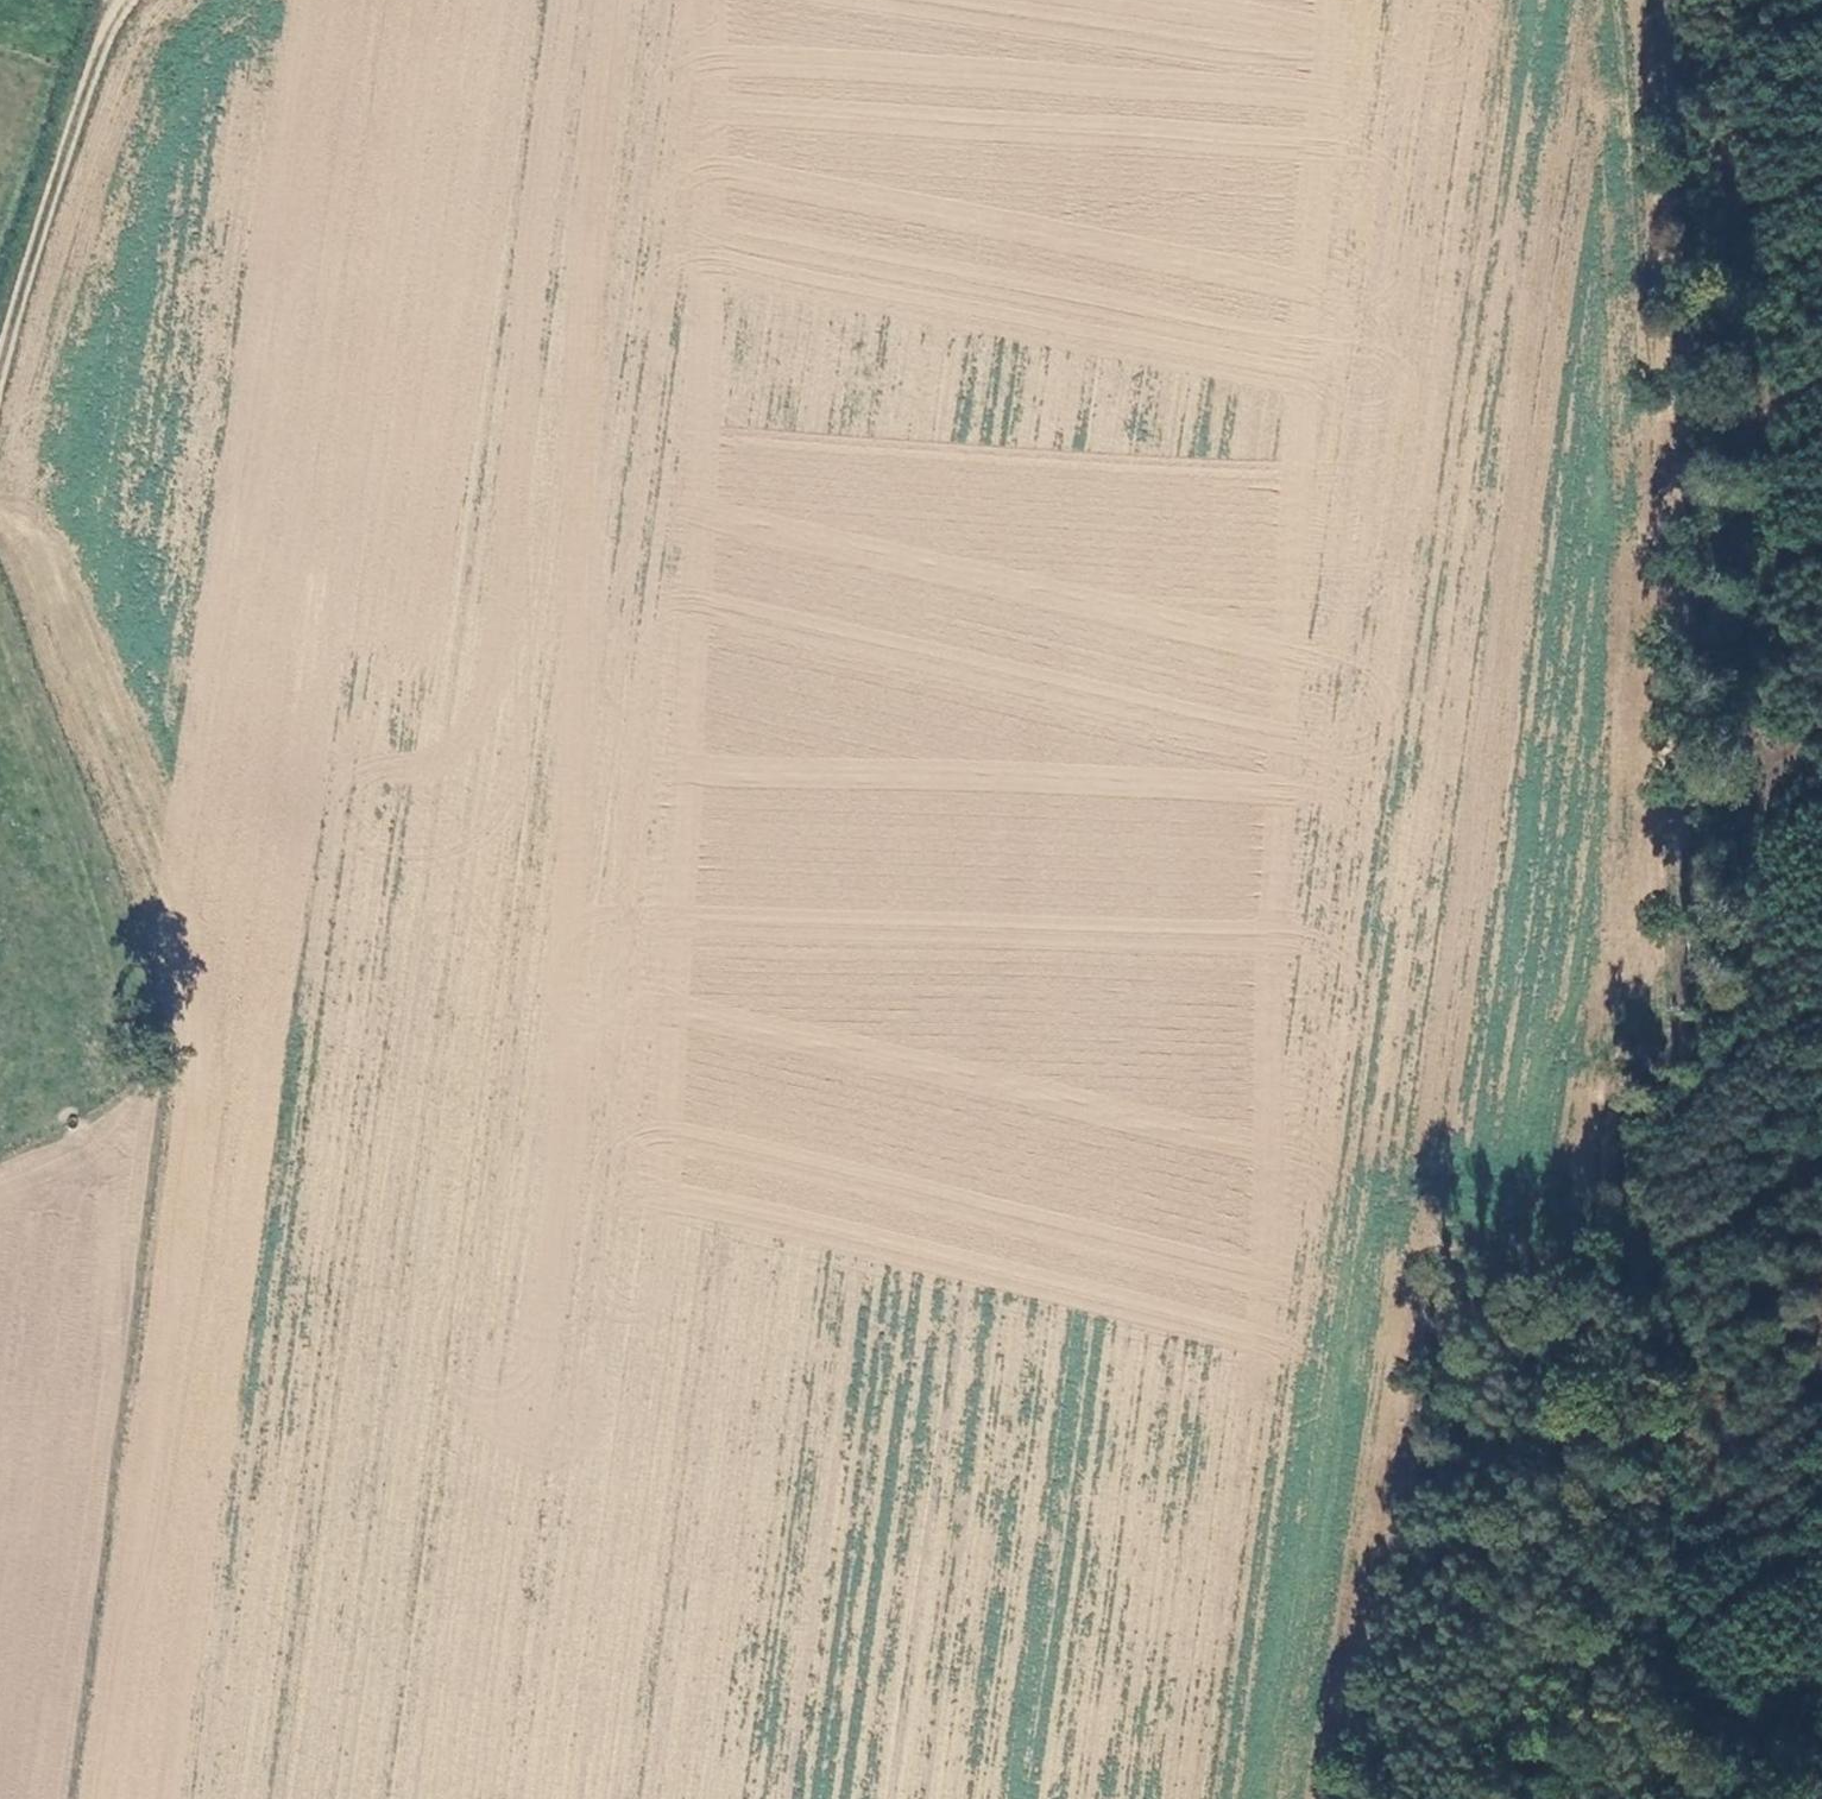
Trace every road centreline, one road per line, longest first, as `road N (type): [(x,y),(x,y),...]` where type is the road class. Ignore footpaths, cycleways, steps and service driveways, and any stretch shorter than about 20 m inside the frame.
road 1 (track): [(140,0),(99,76),(0,396)]

